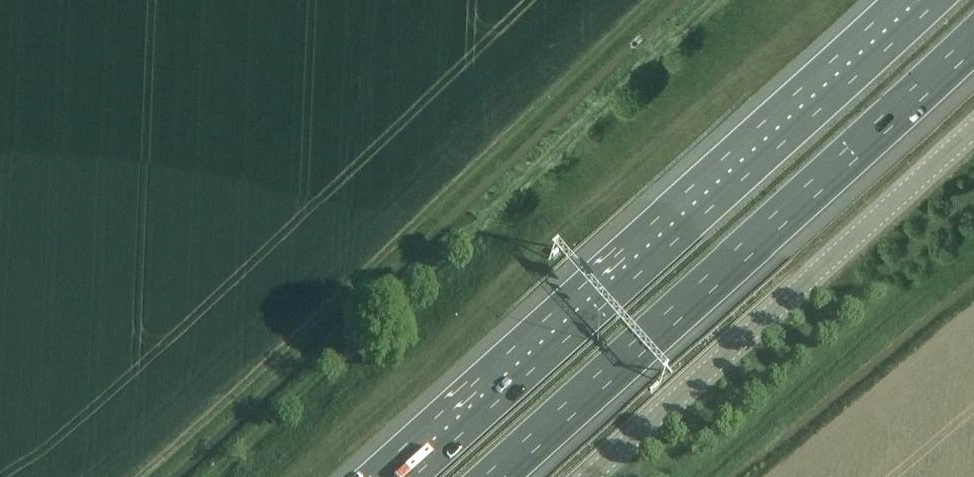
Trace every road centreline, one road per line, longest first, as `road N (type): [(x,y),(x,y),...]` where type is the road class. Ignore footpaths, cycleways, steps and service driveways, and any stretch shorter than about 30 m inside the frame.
road 1 (track): [(283,476),(813,0)]
road 2 (motorway): [(918,0),(391,476)]
road 3 (track): [(649,0),(140,476)]
road 4 (motorway): [(493,476),(973,41)]
road 5 (unclassified): [(588,476),(973,128)]

